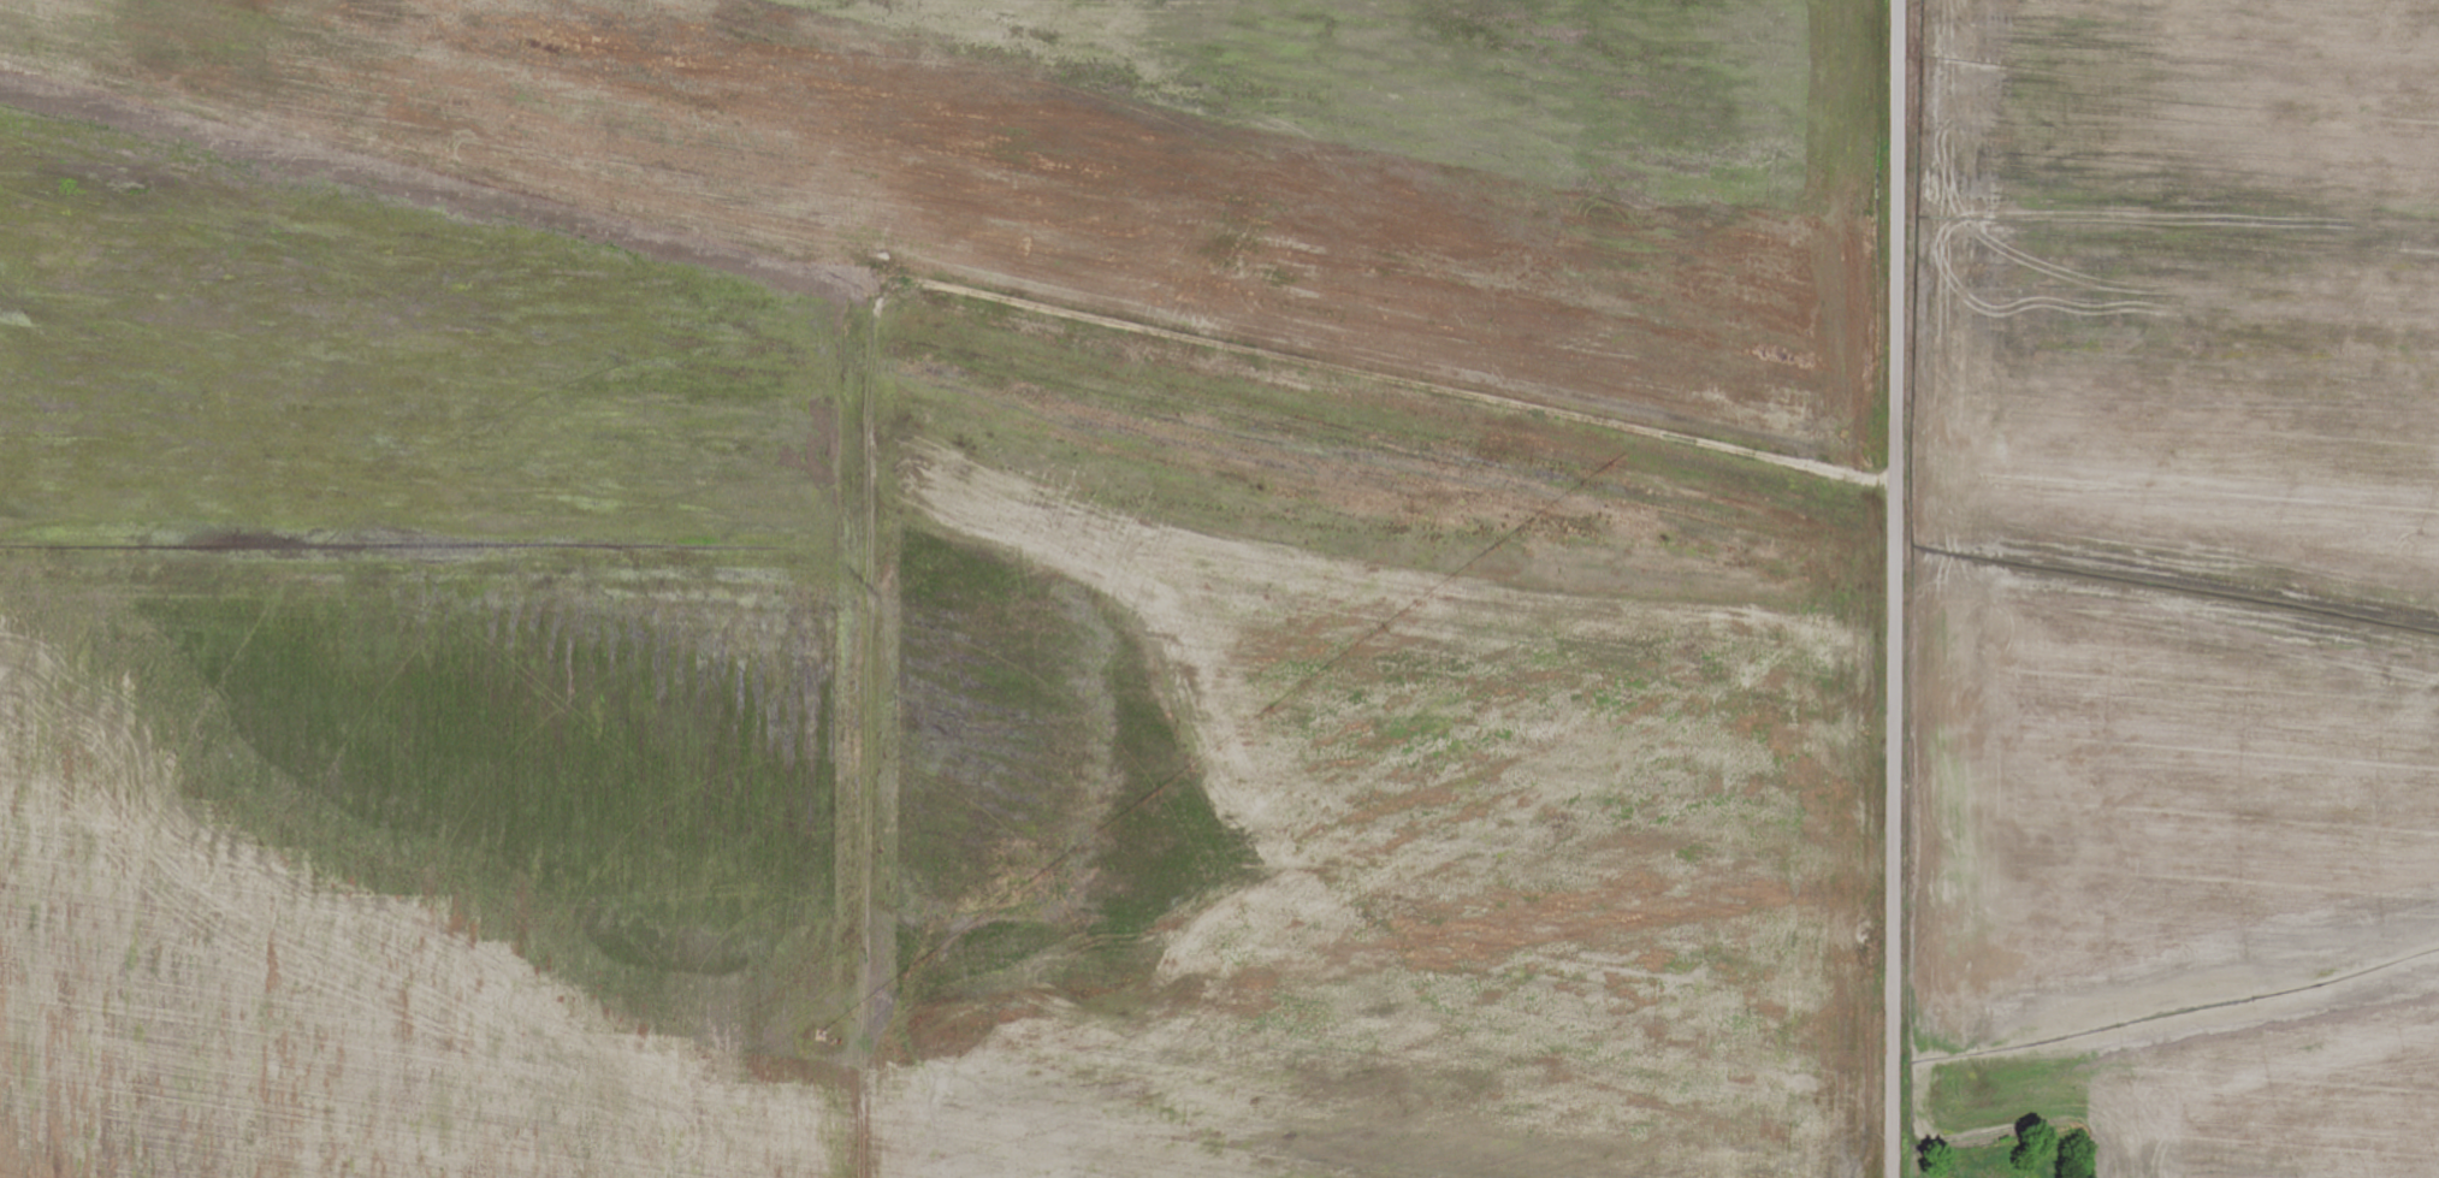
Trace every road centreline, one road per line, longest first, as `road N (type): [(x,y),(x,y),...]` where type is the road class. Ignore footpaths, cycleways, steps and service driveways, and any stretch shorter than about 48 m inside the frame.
road 1 (tertiary): [(1894,1177),(1897,0)]

